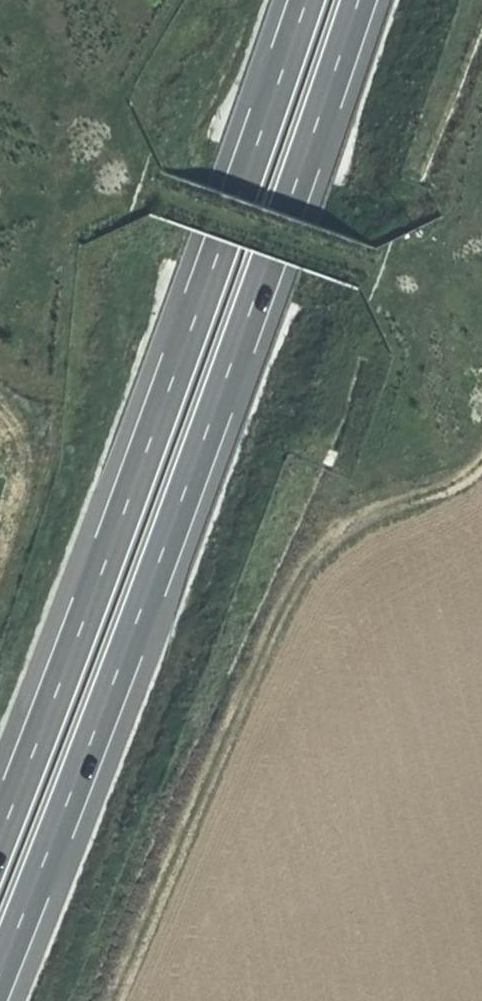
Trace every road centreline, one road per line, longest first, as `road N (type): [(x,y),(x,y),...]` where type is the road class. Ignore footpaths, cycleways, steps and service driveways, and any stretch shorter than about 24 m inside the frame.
road 1 (motorway): [(0,949),(142,595),(353,0)]
road 2 (motorway): [(300,0),(0,817)]
road 3 (track): [(115,1000),(279,614),(309,561),(348,527),(450,488),(481,466)]
road 4 (track): [(363,261),(146,182),(79,129)]
road 5 (track): [(0,534),(14,498),(20,433),(0,410)]
road 6 (track): [(363,261),(481,297)]

